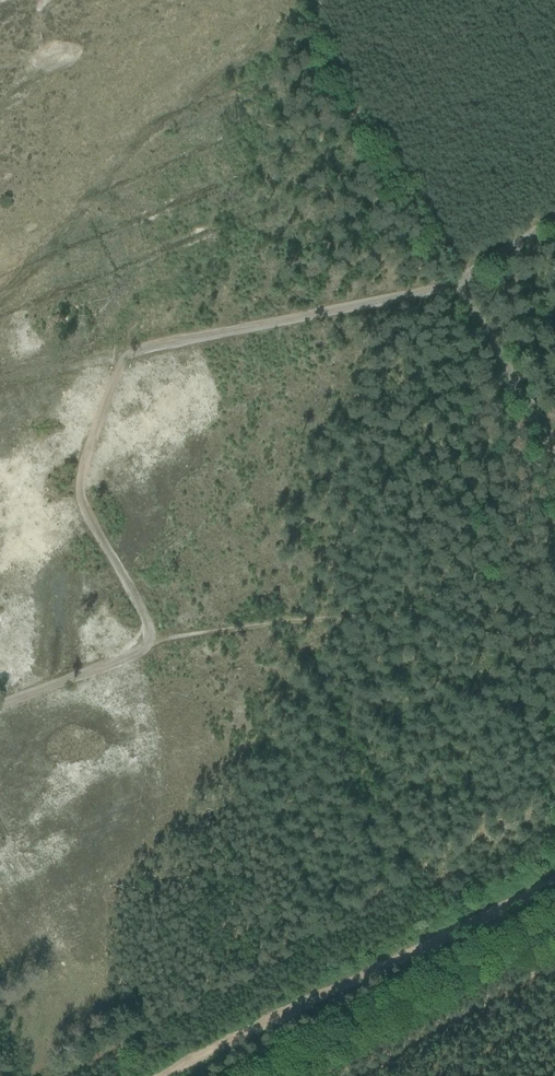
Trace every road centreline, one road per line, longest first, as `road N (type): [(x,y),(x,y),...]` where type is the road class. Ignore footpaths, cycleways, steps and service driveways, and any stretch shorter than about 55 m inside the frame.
road 1 (track): [(157,644),(77,495),(78,459),(125,358),(134,349),(458,282)]
road 2 (track): [(165,1075),(554,872)]
road 3 (track): [(157,644),(437,602),(554,532)]
road 4 (track): [(264,1075),(554,917)]
road 5 (track): [(458,282),(554,449)]
road 6 (track): [(0,709),(157,644)]

